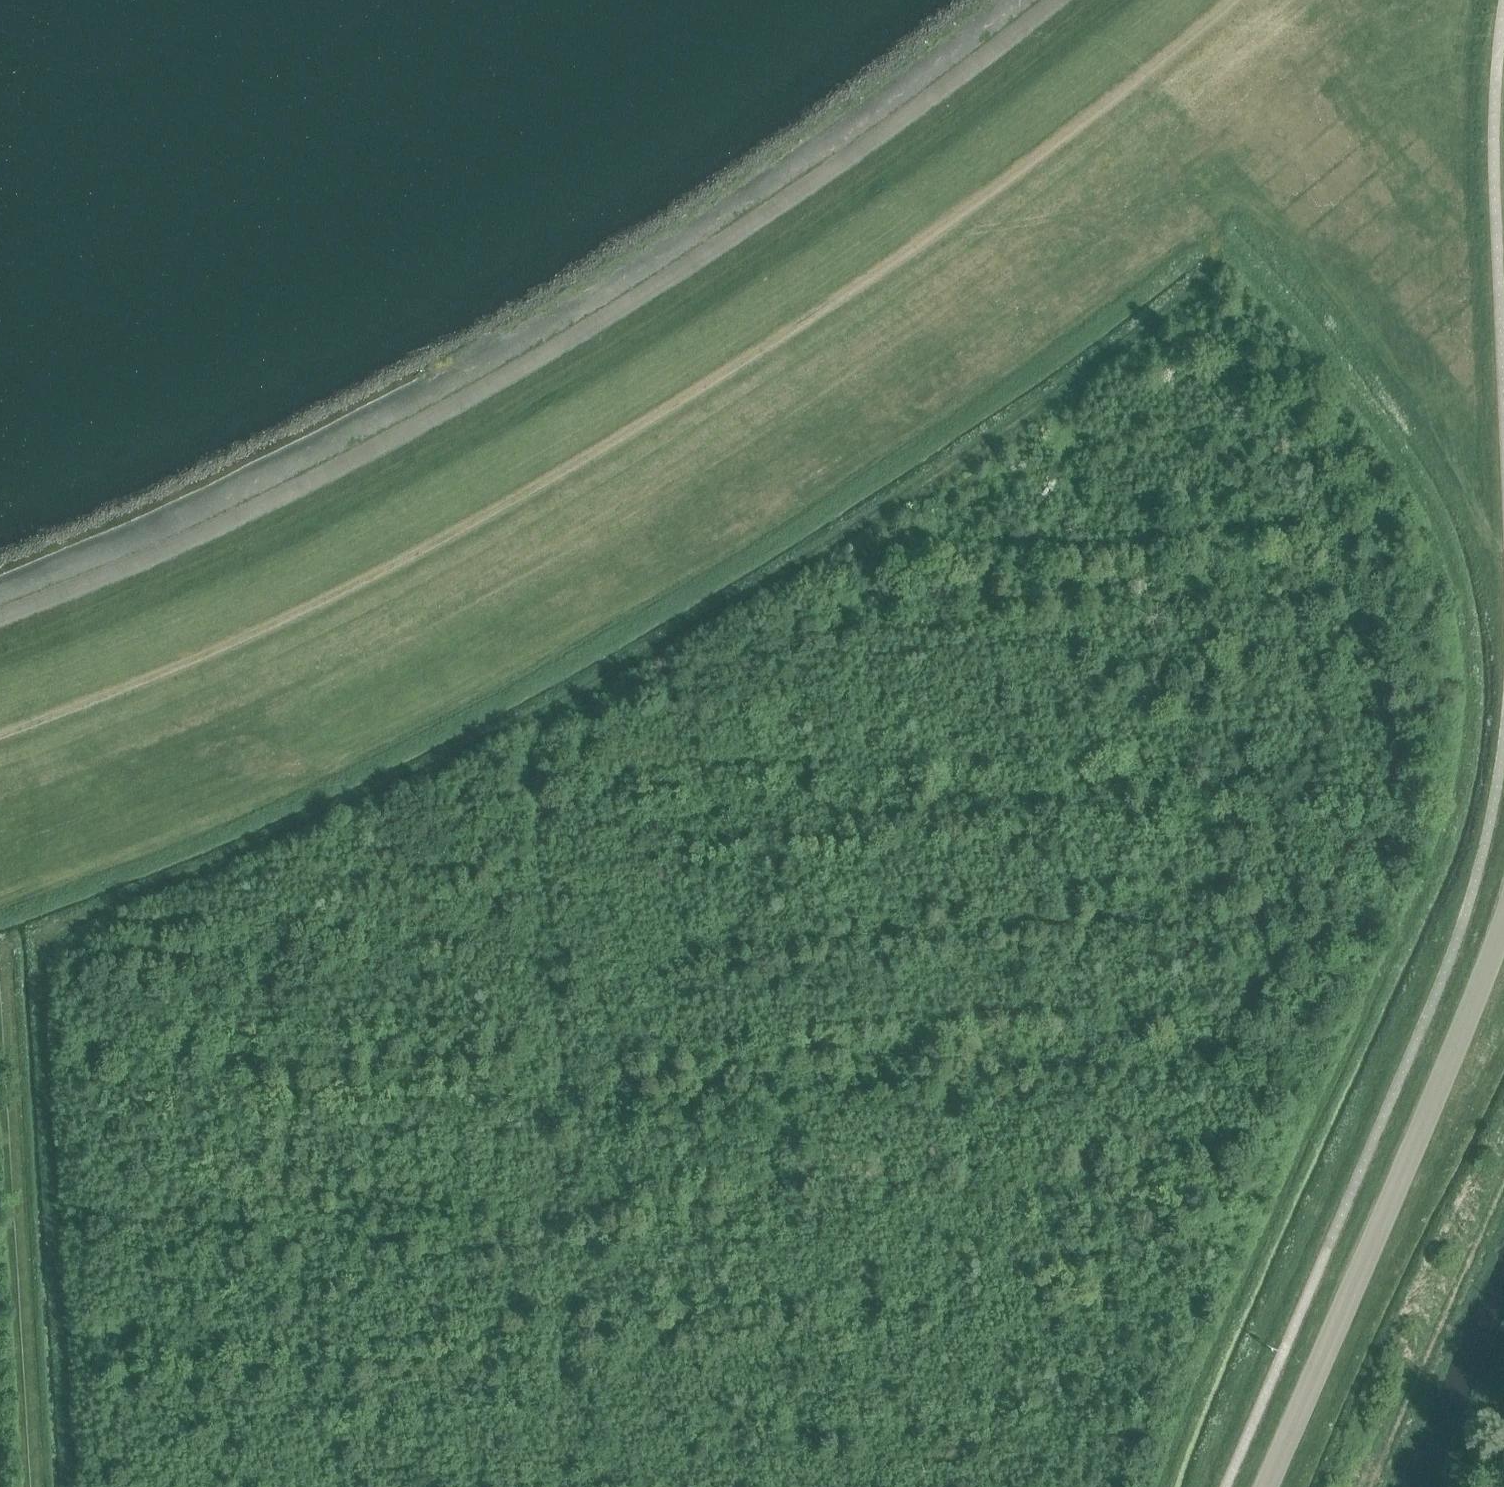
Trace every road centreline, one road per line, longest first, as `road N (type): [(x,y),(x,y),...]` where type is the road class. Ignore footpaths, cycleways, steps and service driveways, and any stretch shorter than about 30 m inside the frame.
road 1 (track): [(1234,0),(981,203),(626,435),(403,563),(161,676),(0,737)]
road 2 (tertiary): [(1267,1486),(1463,1028),(1503,912)]

